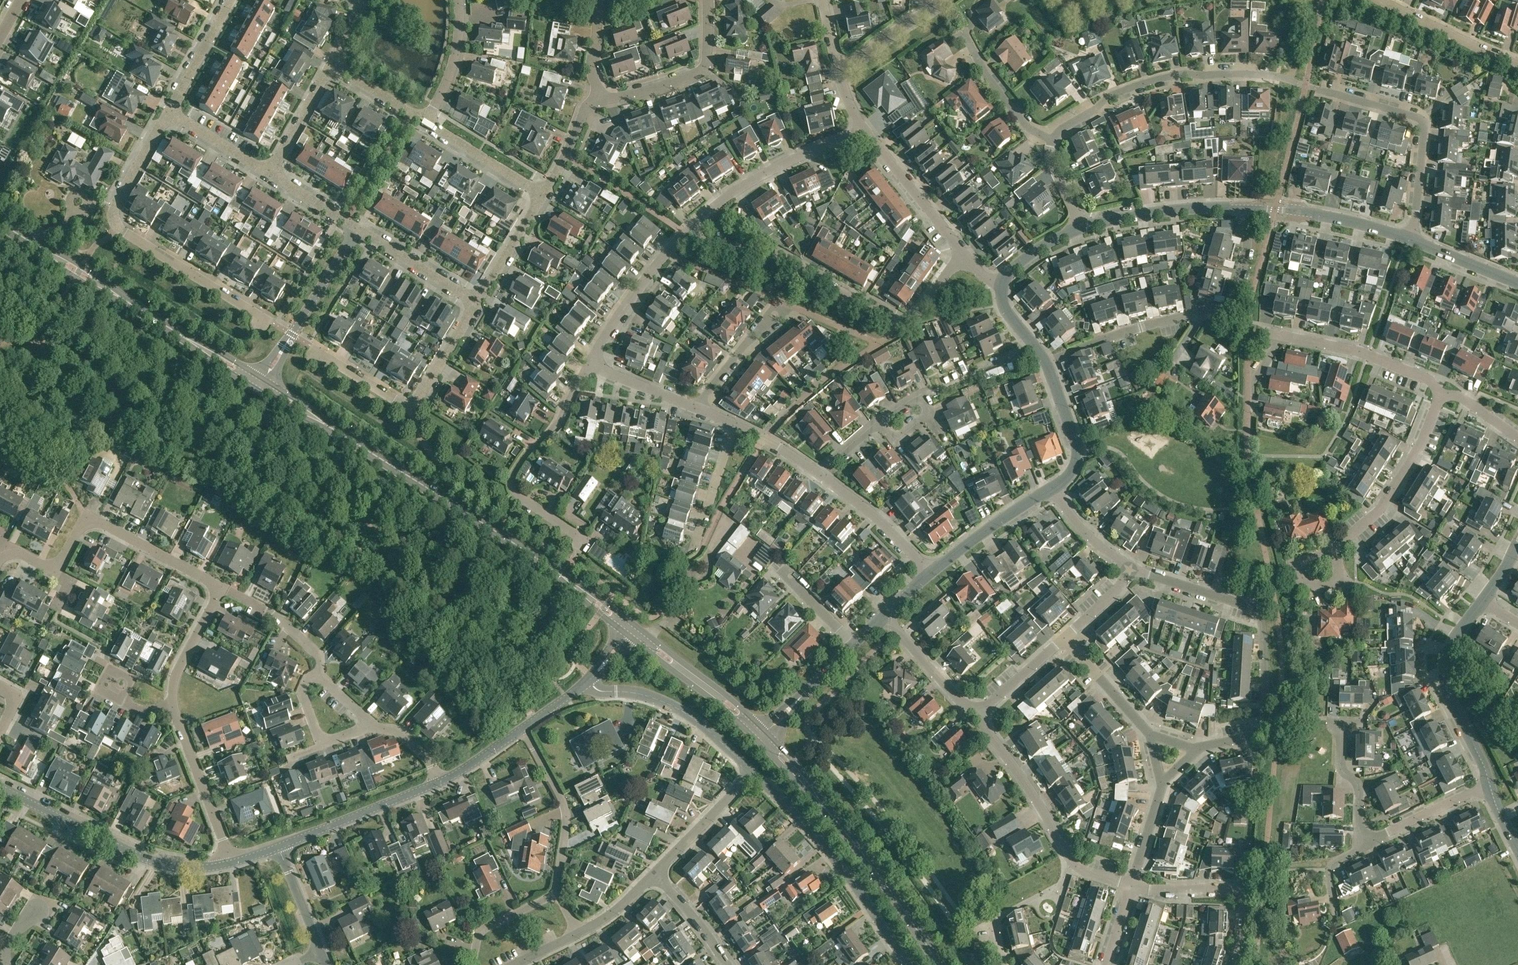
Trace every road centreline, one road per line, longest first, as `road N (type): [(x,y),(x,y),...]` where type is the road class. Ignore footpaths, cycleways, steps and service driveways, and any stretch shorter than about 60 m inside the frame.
road 1 (residential): [(1414,241),(1421,118),(1282,79),(1155,81),(1104,101),(1054,140)]
road 2 (secondary): [(633,630),(537,558),(262,386)]
road 3 (residential): [(1198,749),(1260,732),(1261,618),(1133,569)]
road 4 (residential): [(273,322),(117,228),(118,205),(170,114)]
road 5 (residential): [(1048,362),(1115,336),(1230,309),(1246,263),(1247,210)]
road 6 (secondary): [(938,964),(858,845),(764,734)]
road 7 (residential): [(686,233),(766,249),(893,320),(907,325),(919,317)]
road 8 (residential): [(228,866),(181,869),(148,861),(0,790)]
road 9 (residential): [(908,964),(840,866),(756,777)]
road 10 (residential): [(1133,886),(1073,864),(978,716)]
road 11 (residential): [(311,345),(414,405),(479,304)]
road 12 (residential): [(584,540),(518,495),(513,475),(558,423),(591,366)]
road 13 (residential): [(222,589),(93,520),(83,524),(56,574)]
road 14 (residential): [(686,233),(766,174),(865,133)]
road 15 (residential): [(756,777),(692,717),(645,696),(599,691),(590,680)]
road 16 (residential): [(1482,780),(1444,665),(1485,603)]
road 17 (residential): [(1235,964),(1246,887),(1133,886)]
road 18 (residential): [(1338,549),(1383,508),(1444,396)]
road 19 (residential): [(262,386),(358,228)]
road 20 (residential): [(556,896),(567,818),(523,729)]
road 21 (residential): [(708,0),(706,68),(602,100)]
road 22 (residential): [(1444,396),(1429,380),(1368,356),(1282,336)]
road 23 (residential): [(281,847),(440,782)]
road 24 (residential): [(228,866),(174,704)]
road 25 (secondary): [(764,734),(633,630)]
road 26 (residential): [(1082,230),(1155,213),(1247,210)]
road 27 (residential): [(591,366),(623,302),(686,233)]
road 28 (residential): [(963,256),(865,133)]
road 29 (secondary): [(262,386),(129,304)]
road 30 (residential): [(1517,64),(1379,0)]
road 31 (residential): [(930,576),(1051,489)]
road 32 (residential): [(930,576),(873,513),(821,476)]
road 33 (residential): [(1054,140),(1020,119),(958,33)]
road 34 (residential): [(479,304),(358,228)]
road 35 (residential): [(1051,489),(1072,472),(1078,455),(1048,362)]
road 36 (residential): [(687,560),(736,426)]
road 37 (residential): [(1414,241),(1275,210)]
road 38 (residential): [(1360,848),(1482,780)]
road 39 (residential): [(657,875),(756,777)]
road 40 (residential): [(544,195),(427,123)]
road 41 (residential): [(1360,848),(1359,788),(1340,763),(1341,718)]
road 42 (residential): [(698,409),(785,305)]
road 43 (residential): [(978,716),(887,616)]
road 44 (residential): [(170,114),(233,0)]
road 45 (residential): [(1150,737),(1065,639)]
road 46 (residential): [(427,123),(451,75),(458,0)]
road 47 (residential): [(479,304),(544,195)]
road 48 (residential): [(174,704),(182,664),(222,589)]
road 49 (residential): [(941,0),(839,73)]
road 50 (residential): [(764,734),(855,648)]
road 51 (residential): [(268,172),(333,66)]
road 52 (secondary): [(129,304),(83,267),(25,239)]
road 53 (secondary): [(25,239),(76,278),(129,304)]
road 54 (residential): [(1338,549),(1343,586),(1303,583),(1299,566),(1325,556)]

